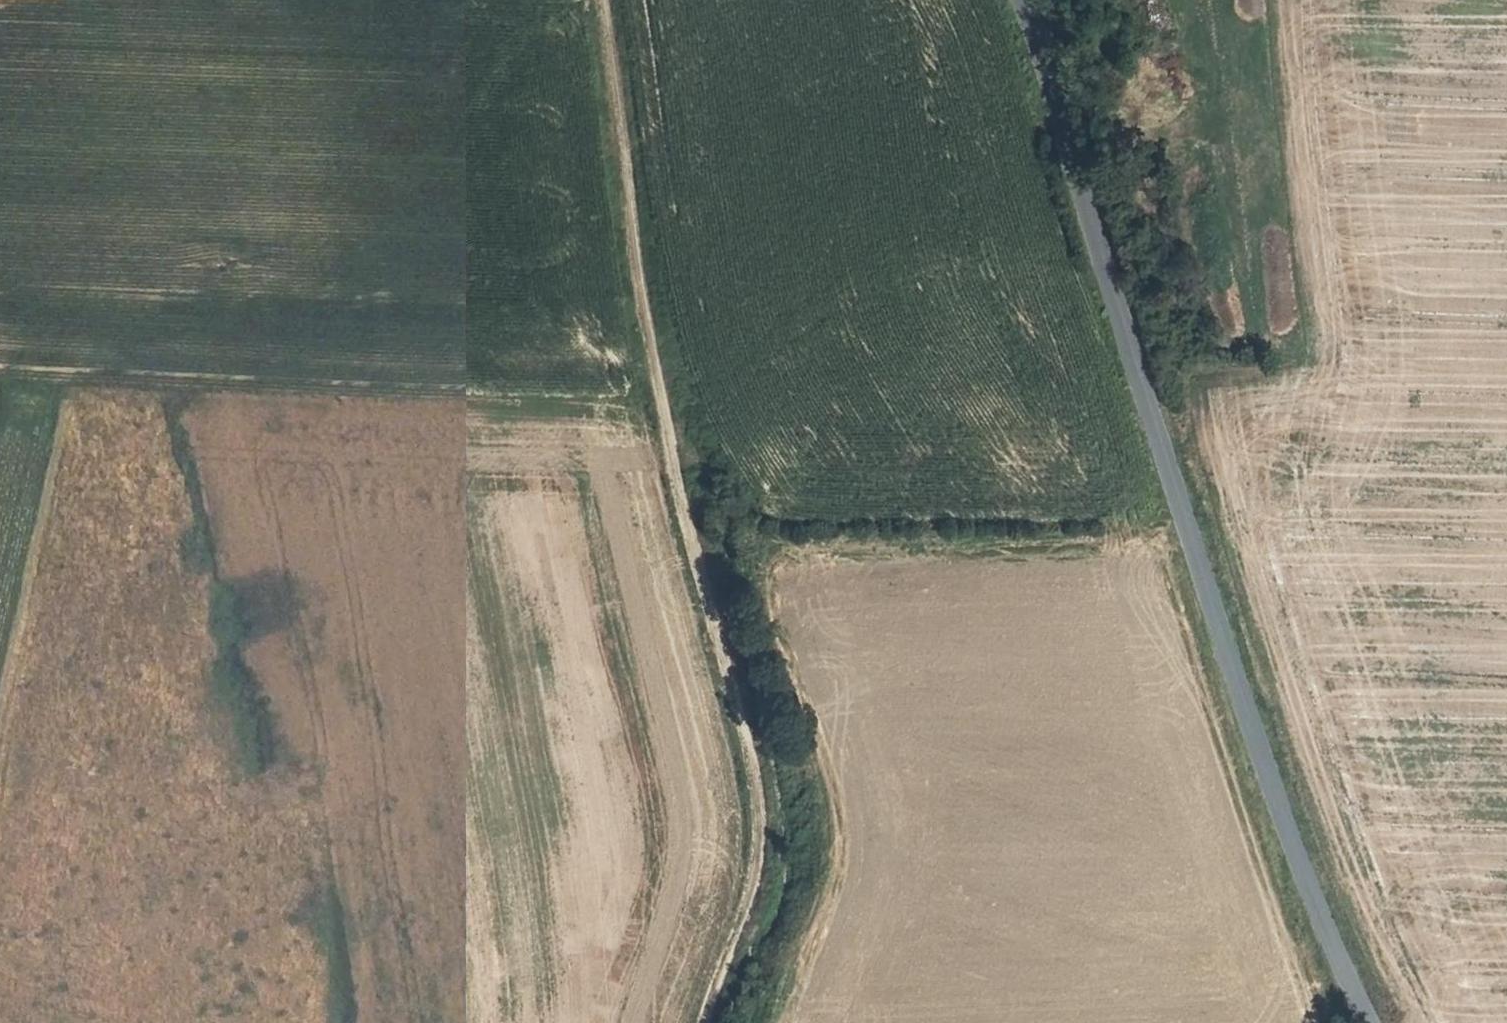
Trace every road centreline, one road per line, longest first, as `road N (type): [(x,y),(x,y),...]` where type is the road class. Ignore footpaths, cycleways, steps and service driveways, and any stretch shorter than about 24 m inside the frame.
road 1 (unclassified): [(1379,1022),(1308,885),(1022,0)]
road 2 (track): [(611,0),(672,421),(761,780),(767,844),(709,1022)]

